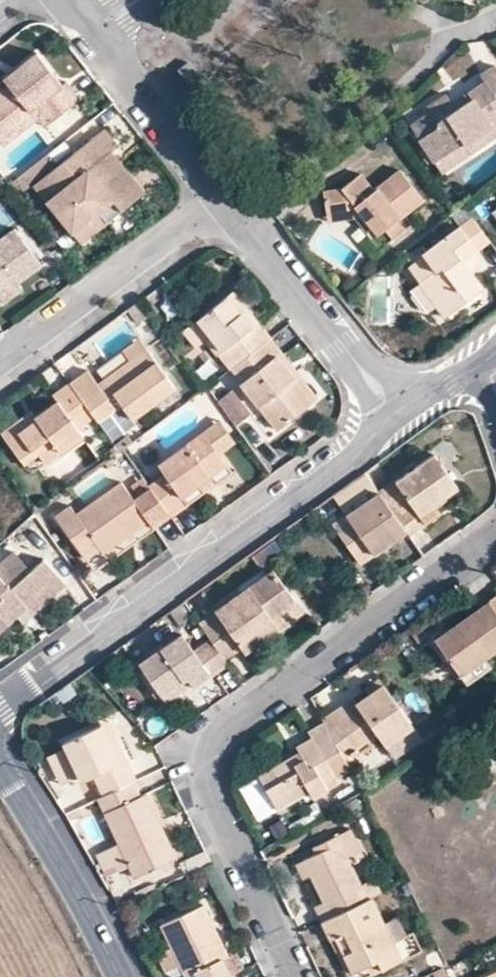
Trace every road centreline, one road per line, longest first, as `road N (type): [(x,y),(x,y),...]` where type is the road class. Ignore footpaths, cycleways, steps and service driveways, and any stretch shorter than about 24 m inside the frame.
road 1 (residential): [(495,539),(249,710),(215,745),(209,774),(215,793),(301,976)]
road 2 (residential): [(0,707),(129,624),(368,448),(396,417)]
road 3 (residential): [(396,417),(223,196)]
road 4 (residential): [(223,196),(0,360)]
road 5 (residential): [(121,976),(0,769)]
road 6 (residential): [(223,196),(91,30)]

